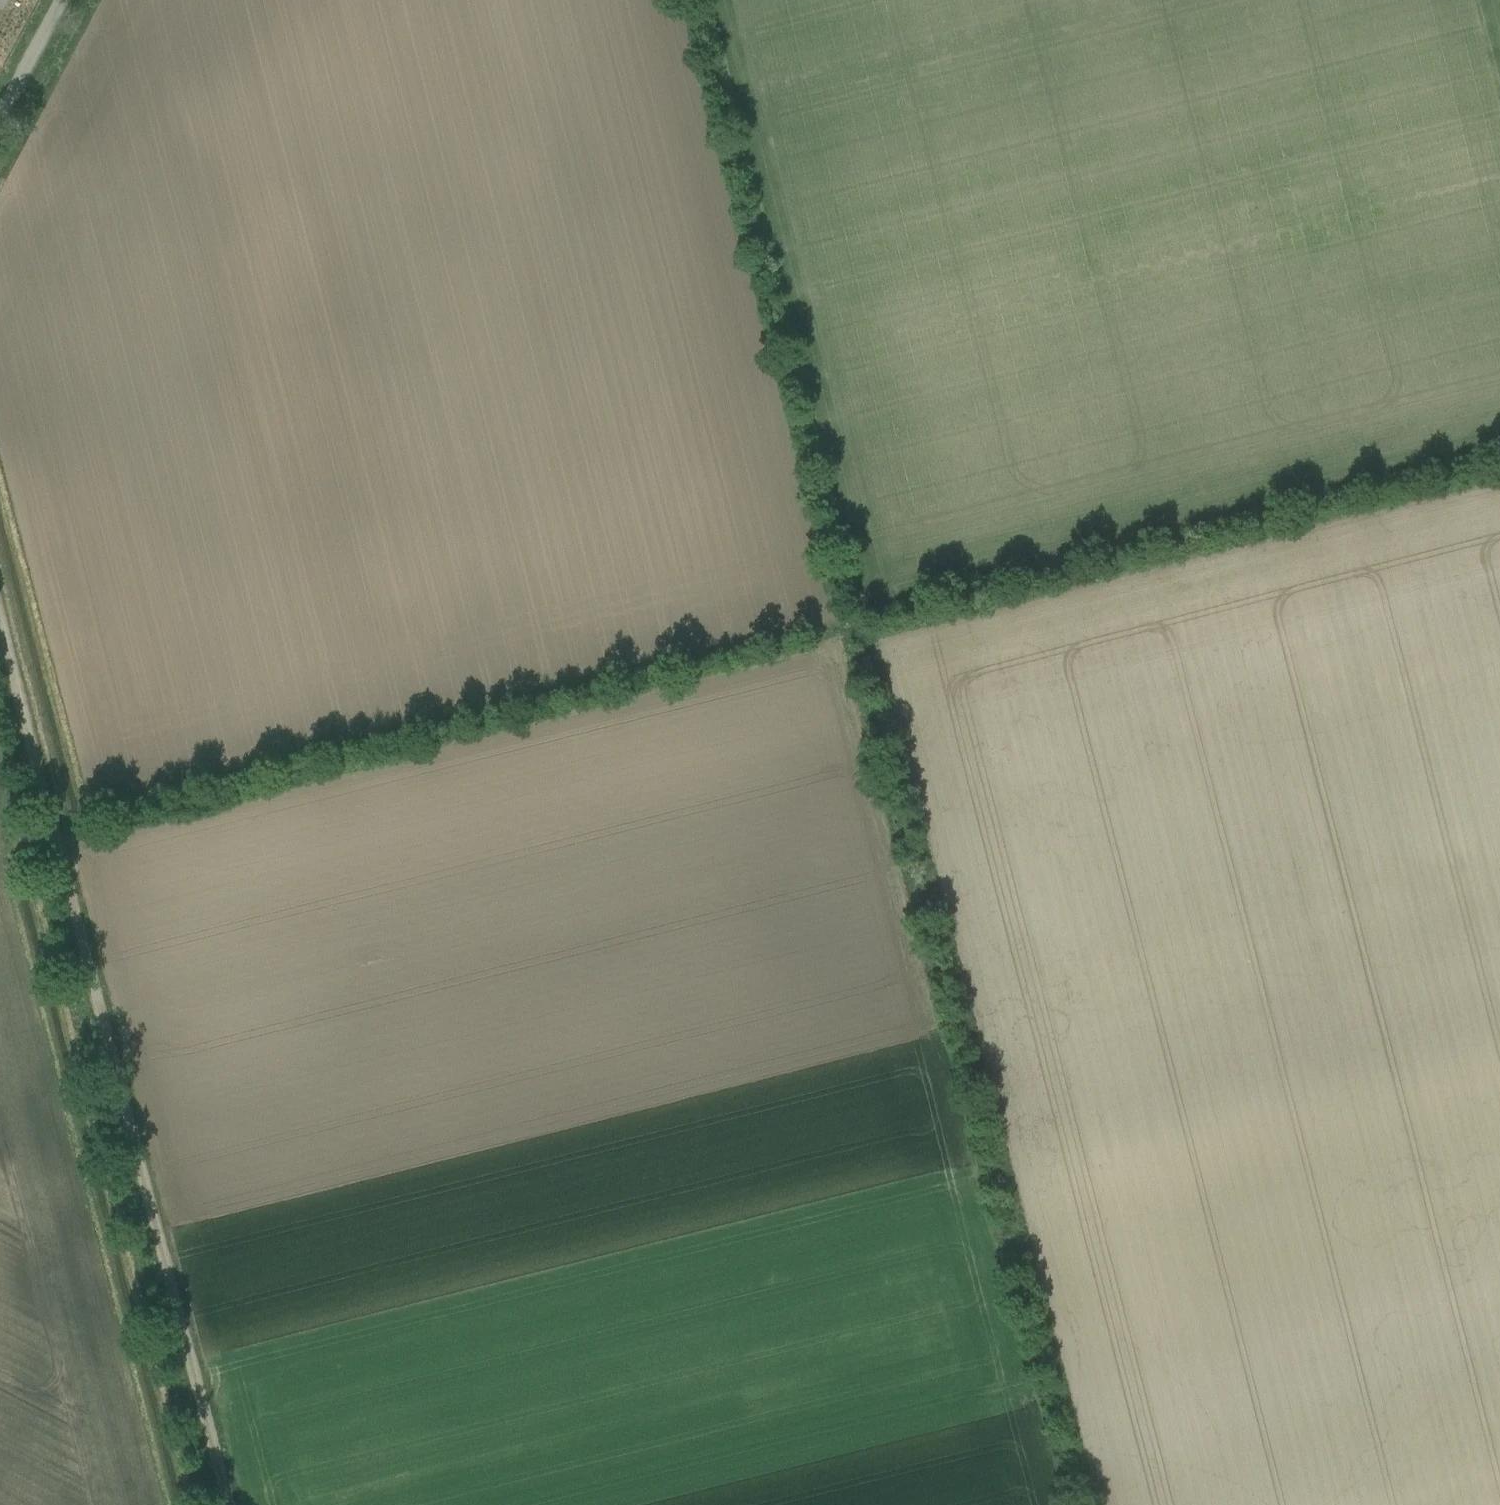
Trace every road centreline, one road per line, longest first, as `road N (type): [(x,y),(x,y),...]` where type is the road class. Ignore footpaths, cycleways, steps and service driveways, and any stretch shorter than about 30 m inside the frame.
road 1 (track): [(0,591),(51,830),(229,1504)]
road 2 (unclassified): [(0,116),(61,0)]

